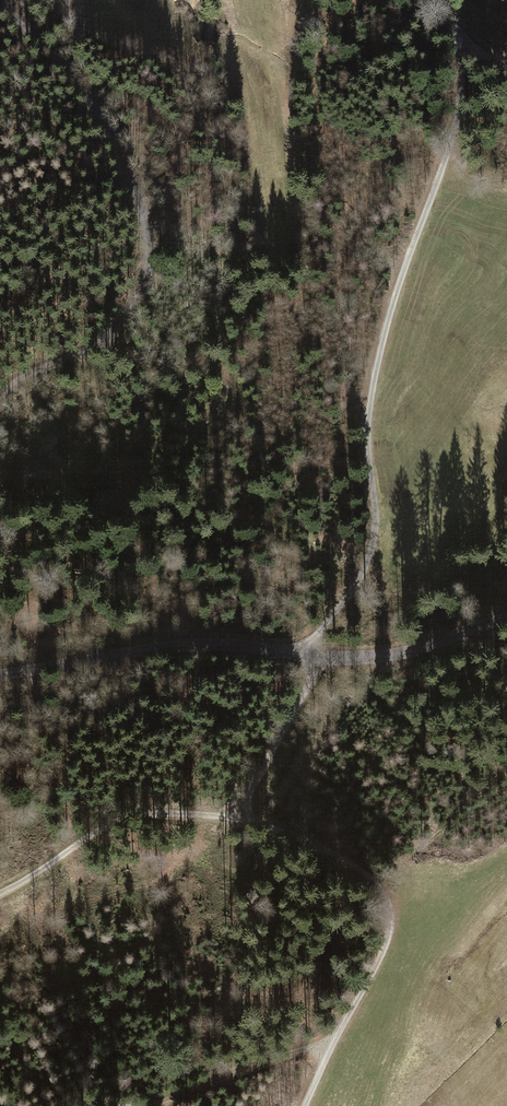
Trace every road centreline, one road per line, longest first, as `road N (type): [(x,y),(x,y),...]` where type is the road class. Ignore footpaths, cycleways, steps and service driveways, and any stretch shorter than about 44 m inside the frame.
road 1 (track): [(464,38),(454,132),(394,294),(370,389),(365,436),(373,545),(355,585),(303,654)]
road 2 (track): [(305,1105),(381,957),(389,906),(358,867),(235,819),(325,657)]
road 3 (tertiary): [(0,674),(195,645),(383,655),(506,617)]
road 4 (track): [(0,4),(100,119),(132,187),(148,258),(140,293),(115,329),(0,394)]
road 5 (track): [(235,819),(124,820),(0,893)]
road 6 (track): [(336,1039),(154,1105)]

